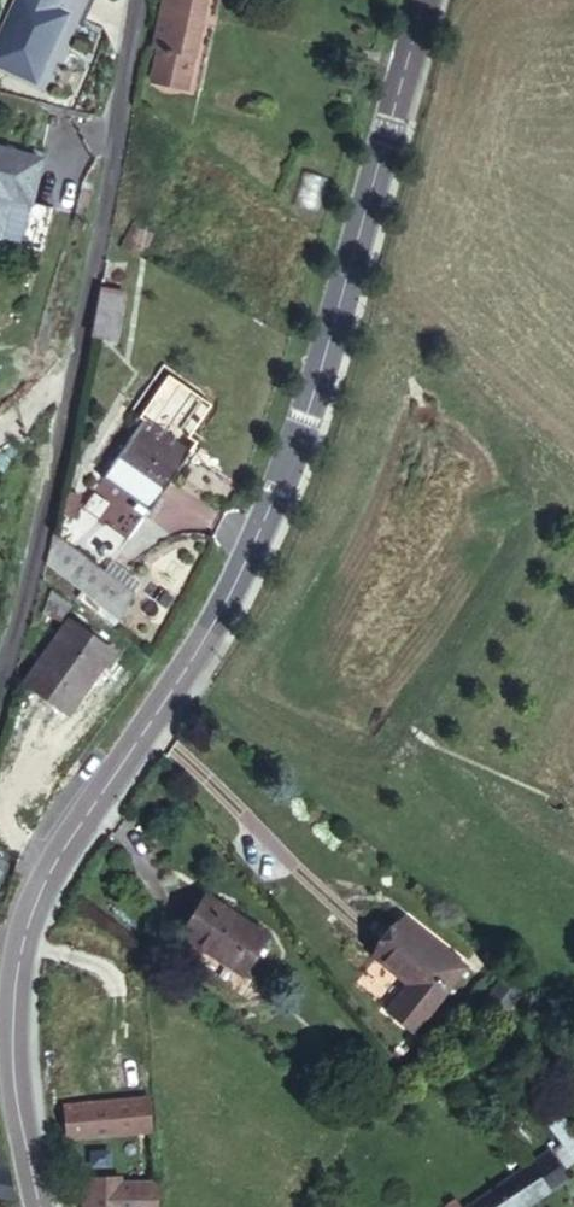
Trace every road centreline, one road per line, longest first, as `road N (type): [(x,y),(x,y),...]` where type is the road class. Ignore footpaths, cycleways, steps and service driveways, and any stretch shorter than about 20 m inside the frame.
road 1 (tertiary): [(425,0),(294,449),(238,569),(172,679),(61,833),(4,977),(7,1090),(31,1206)]
road 2 (residential): [(0,664),(142,0)]

